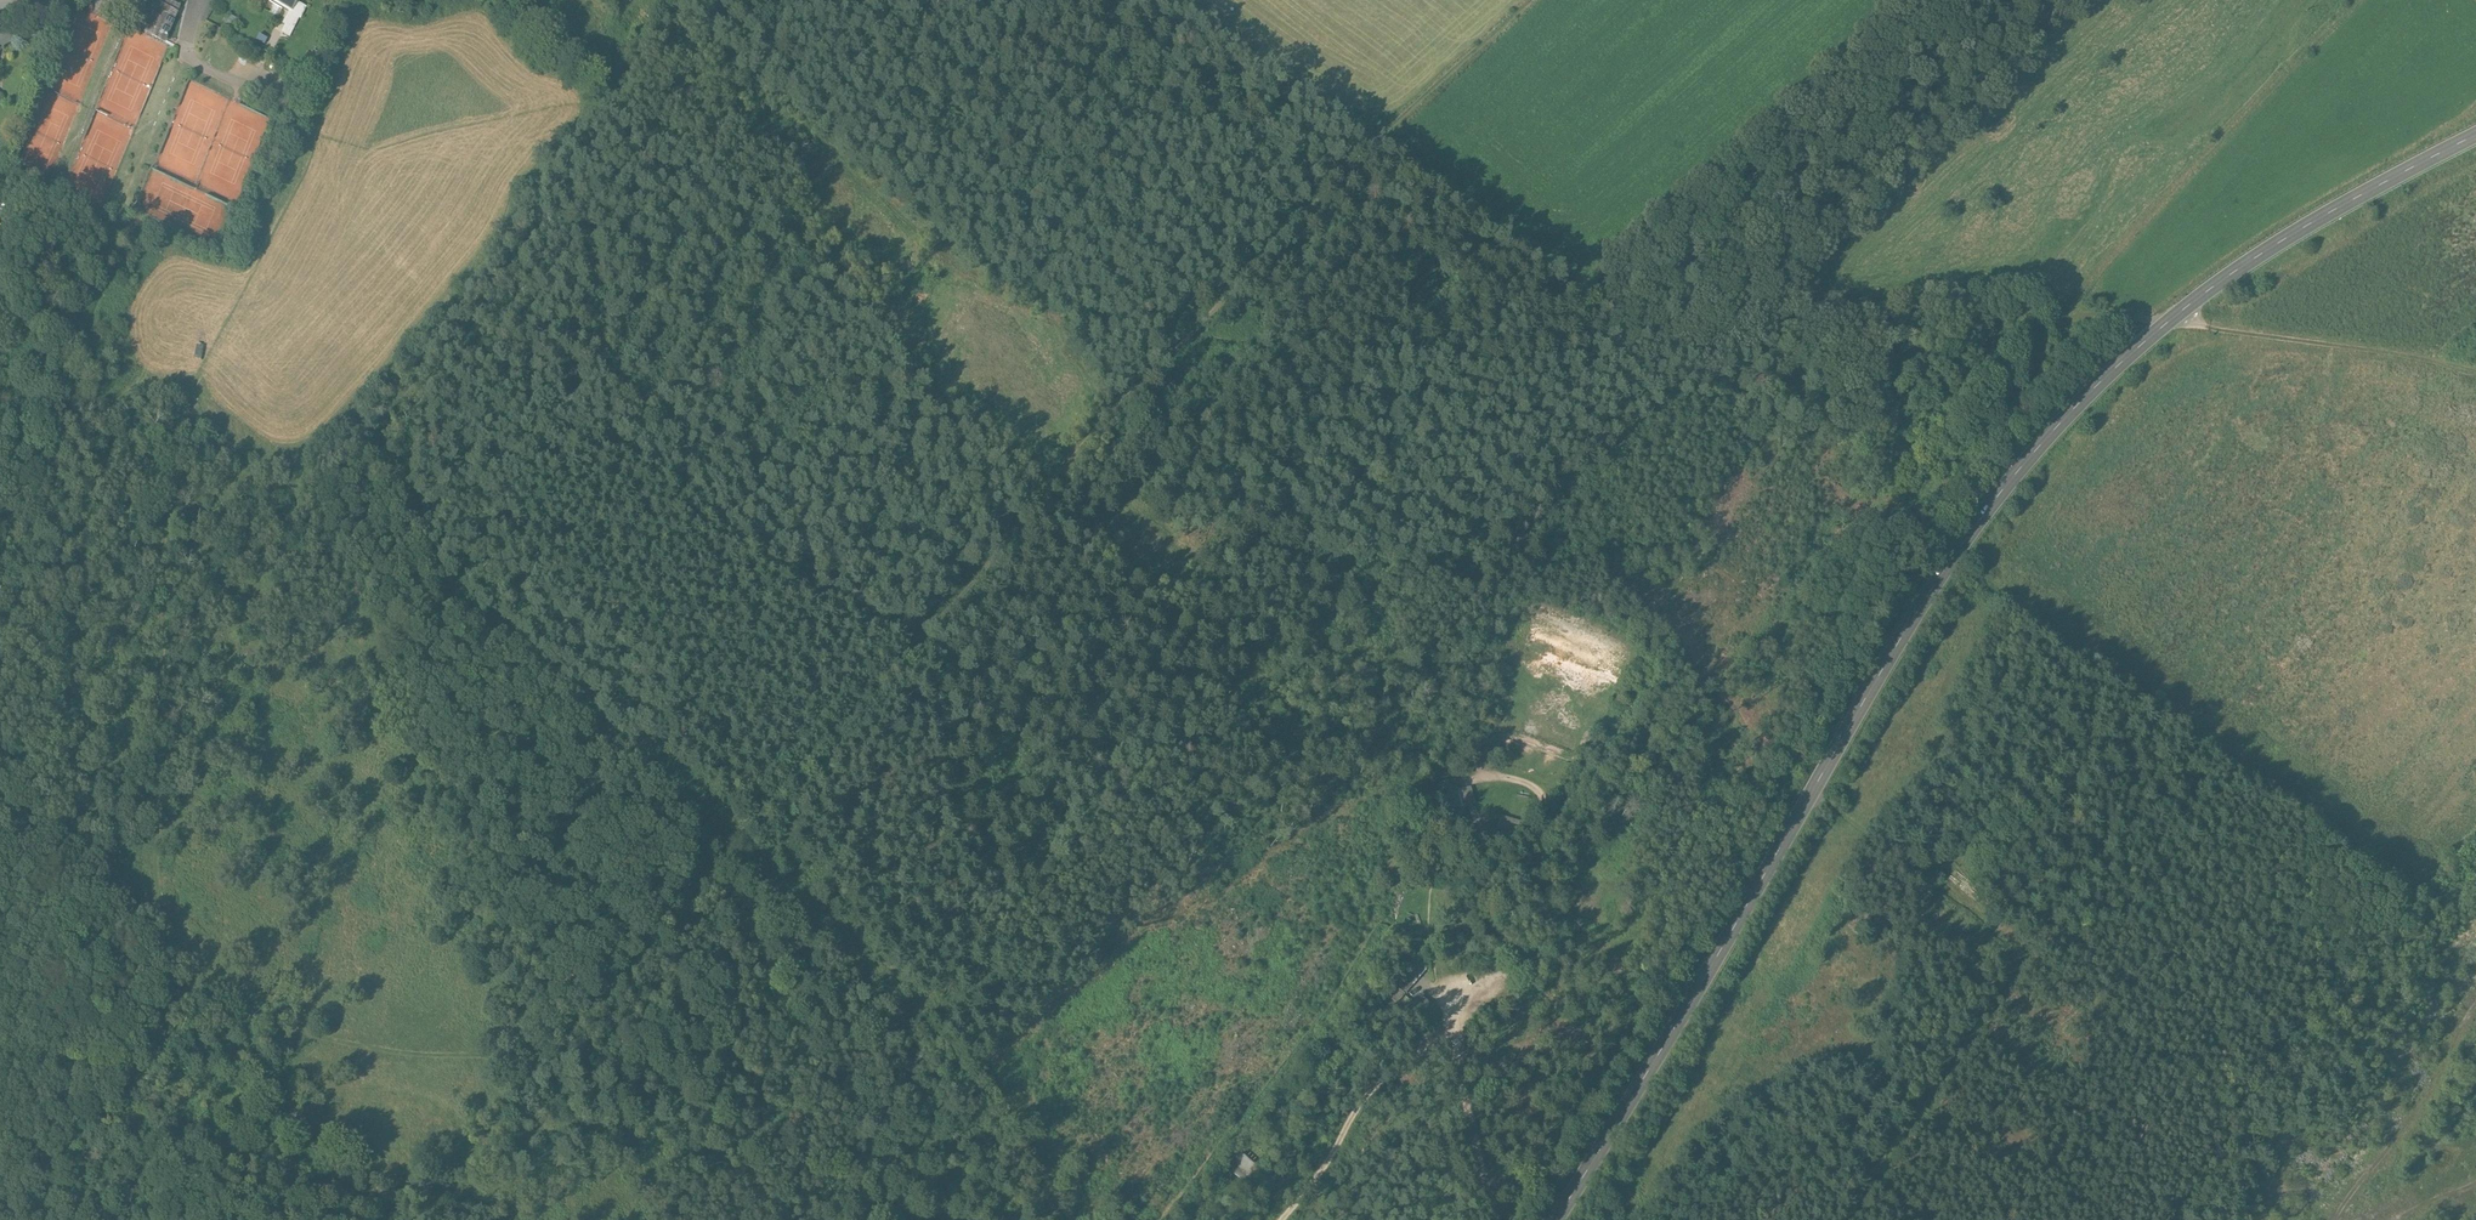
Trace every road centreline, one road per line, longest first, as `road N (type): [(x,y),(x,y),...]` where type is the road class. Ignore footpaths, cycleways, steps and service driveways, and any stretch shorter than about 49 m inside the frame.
road 1 (track): [(164,589),(161,907),(165,947),(183,990),(252,1024),(427,1061),(505,1051),(575,1024),(1192,333)]
road 2 (secondary): [(2475,135),(2318,220),(2210,290),(2122,363),(2014,474),(1929,591),(1667,1047),(1555,1219)]
road 3 (track): [(2062,321),(2037,342),(1906,530),(1731,877),(1650,987),(1611,1061),(1505,1219)]
road 4 (track): [(1810,794),(1963,903),(2211,1105)]
road 5 (track): [(1192,333),(1358,157),(1532,0)]
road 6 (track): [(164,589),(193,392),(117,400),(90,411),(43,447),(0,525)]
road 7 (track): [(287,94),(323,132),(193,392)]
road 8 (track): [(730,852),(977,1072)]
road 9 (track): [(2171,322),(2475,371)]
road 10 (track): [(323,132),(492,245)]
road 11 (track): [(1096,1219),(1068,1167),(977,1072)]
road 12 (residential): [(207,0),(190,56),(287,94)]

